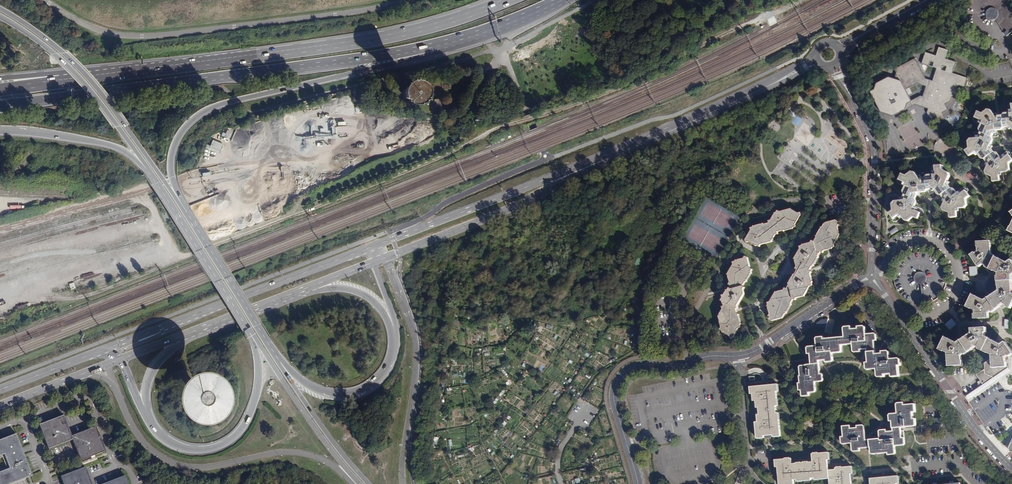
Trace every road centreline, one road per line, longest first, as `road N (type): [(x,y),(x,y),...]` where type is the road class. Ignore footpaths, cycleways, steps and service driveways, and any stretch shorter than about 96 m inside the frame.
road 1 (track): [(804,0),(603,94),(496,128),(403,173),(102,291),(0,307)]
road 2 (secondary): [(385,257),(509,210),(819,64)]
road 3 (secondary): [(815,55),(547,179),(380,245)]
road 4 (primary): [(509,0),(399,36),(64,81)]
road 5 (primary): [(0,105),(440,44)]
road 6 (track): [(362,129),(304,113),(232,175),(0,230)]
road 7 (unclassified): [(408,0),(117,35),(41,0)]
road 8 (primary): [(186,215),(170,159),(193,117),(433,54),(440,44)]
road 9 (primary): [(112,385),(132,430),(169,462),(204,468),(291,452),(325,462),(351,483)]
road 10 (secondary): [(380,245),(109,348)]
road 11 (primary): [(186,215),(93,86),(63,53),(0,10)]
road 12 (residential): [(739,356),(634,366),(621,376),(614,398),(638,483)]
road 13 (primary): [(402,483),(416,350),(385,257)]
road 14 (primary): [(0,17),(53,54),(152,176)]
road 15 (primary): [(248,329),(257,367),(254,400),(227,442),(177,446),(146,416)]
road 16 (residential): [(871,276),(906,243),(928,242),(947,253),(953,296),(928,313),(898,317)]
road 17 (residential): [(1011,469),(898,317)]
road 18 (primary): [(248,329),(358,483)]
road 19 (primary): [(152,176),(248,329)]
road 20 (residential): [(852,104),(870,142),(871,276)]
road 21 (primary): [(0,130),(107,145),(152,176)]
road 22 (primary): [(395,338),(385,371),(353,393),(314,388),(279,362)]
road 23 (residential): [(871,276),(739,356)]
road 24 (primary): [(368,483),(279,362)]
road 25 (primary): [(257,326),(186,215)]
road 26 (residential): [(759,483),(749,468),(739,356)]
road 27 (secondary): [(181,336),(303,290)]
road 28 (primary): [(440,44),(557,0)]

